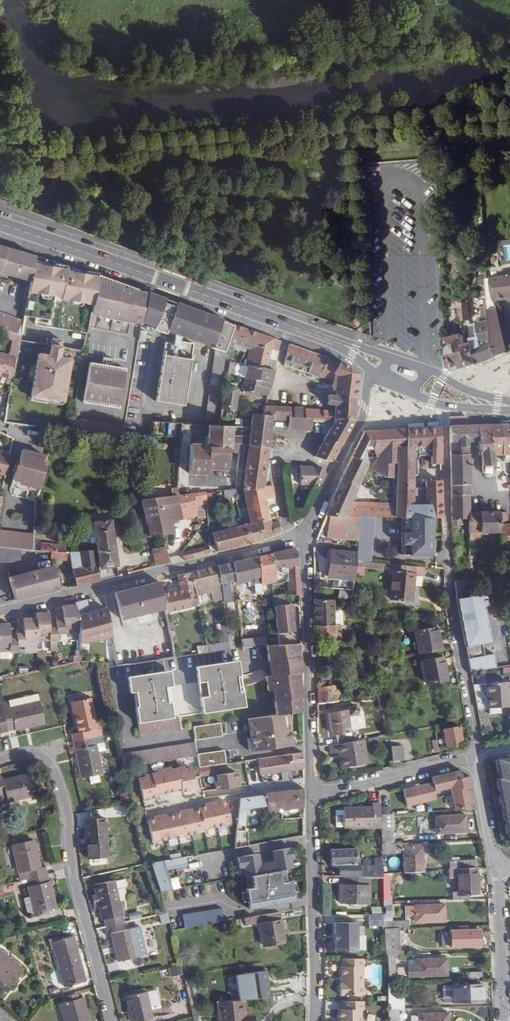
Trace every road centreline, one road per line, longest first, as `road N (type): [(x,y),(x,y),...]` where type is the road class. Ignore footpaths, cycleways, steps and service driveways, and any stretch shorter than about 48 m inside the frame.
road 1 (secondary): [(353,350),(0,224)]
road 2 (residential): [(443,405),(450,605),(475,758)]
road 3 (residential): [(0,759),(40,755),(57,778),(112,1020)]
road 4 (residential): [(304,533),(0,613)]
road 5 (residential): [(304,533),(311,798)]
road 6 (residential): [(314,1020),(311,798)]
road 7 (residential): [(369,369),(362,417),(304,533)]
road 8 (residential): [(311,798),(475,758)]
road 9 (residential): [(498,871),(503,1020)]

